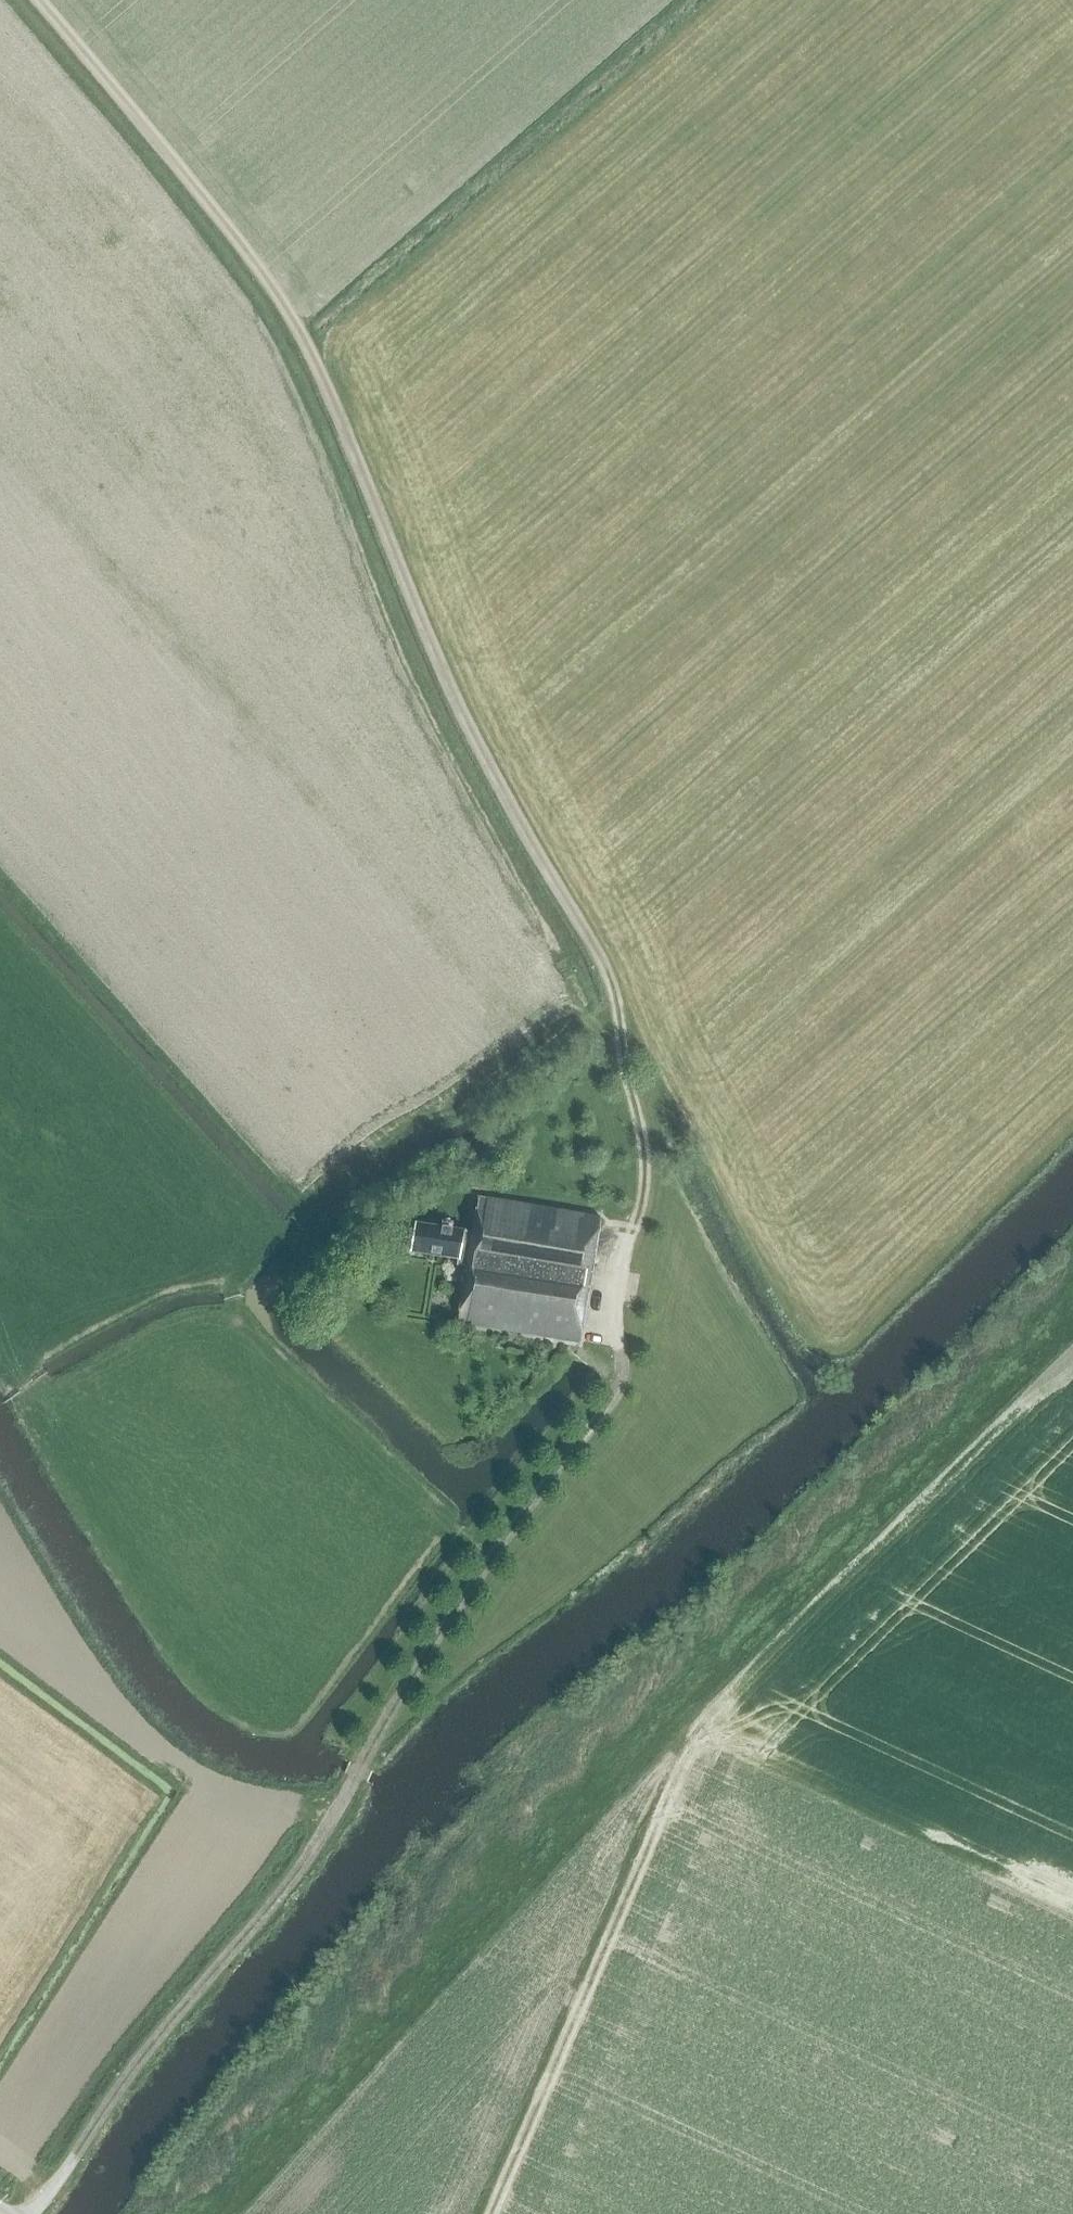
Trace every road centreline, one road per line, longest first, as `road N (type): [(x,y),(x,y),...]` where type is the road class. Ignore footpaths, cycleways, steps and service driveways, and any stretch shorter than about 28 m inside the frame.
road 1 (track): [(635,1222),(642,1155),(613,996),(454,700),(306,344)]

